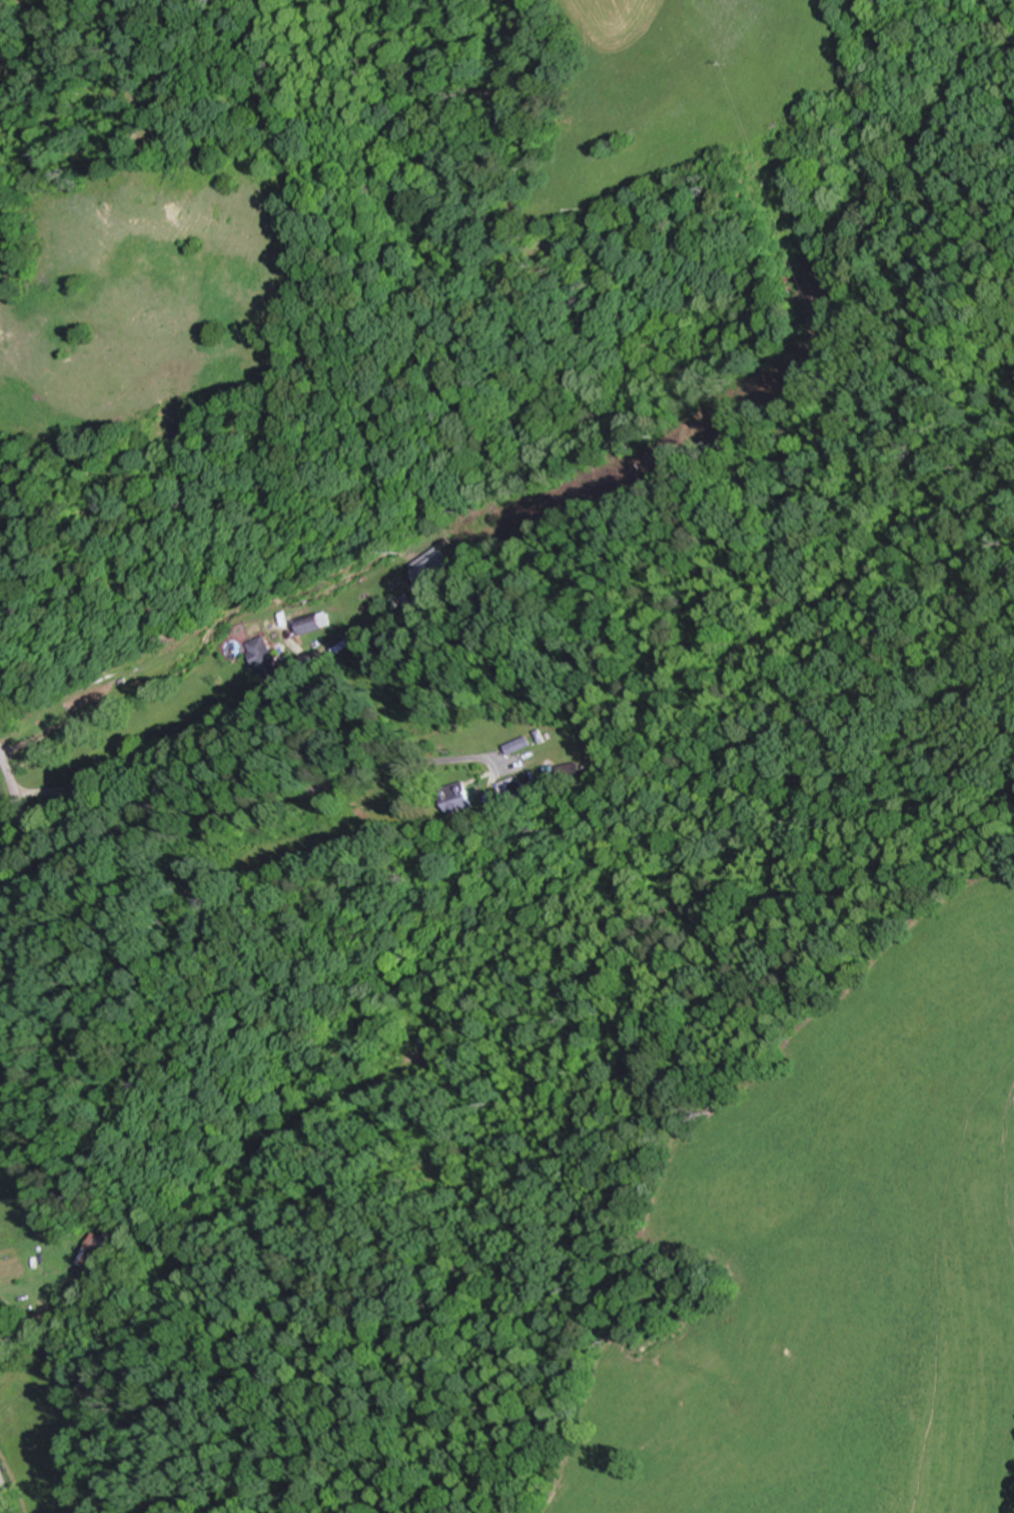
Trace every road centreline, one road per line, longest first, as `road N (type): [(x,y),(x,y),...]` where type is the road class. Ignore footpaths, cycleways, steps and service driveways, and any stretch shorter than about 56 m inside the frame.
road 1 (residential): [(0,909),(18,829),(0,756)]

